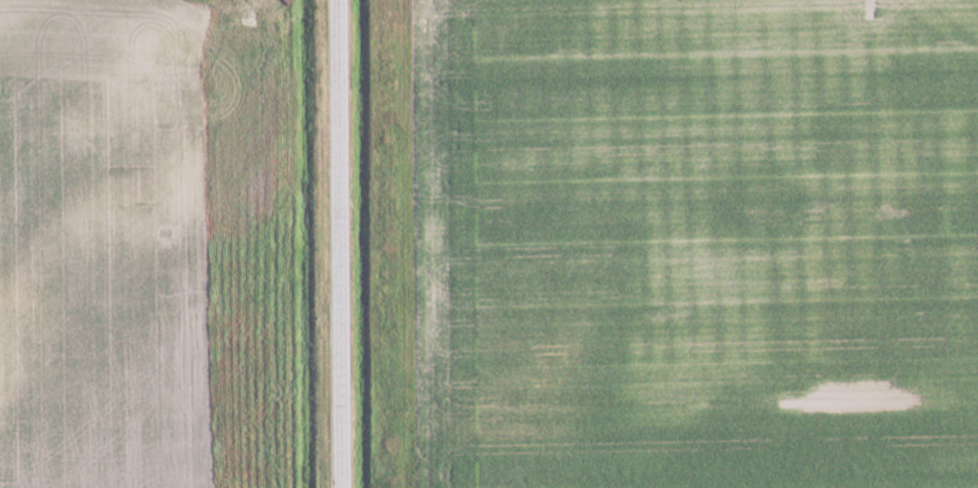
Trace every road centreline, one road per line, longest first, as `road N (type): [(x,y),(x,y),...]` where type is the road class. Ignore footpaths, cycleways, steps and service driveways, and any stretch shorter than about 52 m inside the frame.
road 1 (residential): [(336,487),(340,0)]

